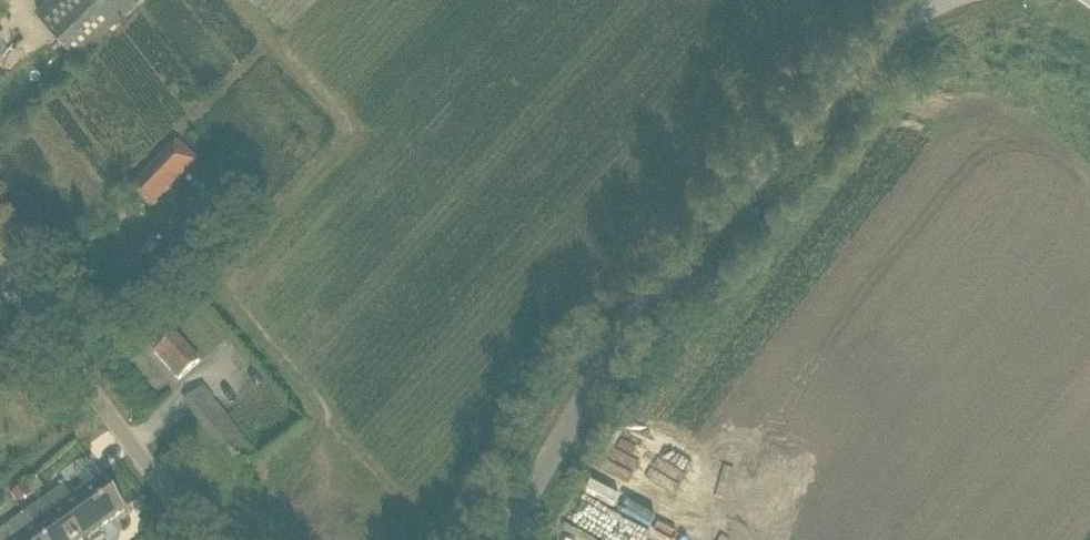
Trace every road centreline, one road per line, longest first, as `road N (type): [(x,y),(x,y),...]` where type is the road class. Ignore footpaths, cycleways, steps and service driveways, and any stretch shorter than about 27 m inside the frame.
road 1 (unclassified): [(504,539),(584,394),(681,258),(874,42),(937,0)]
road 2 (unclassified): [(204,539),(0,260)]

